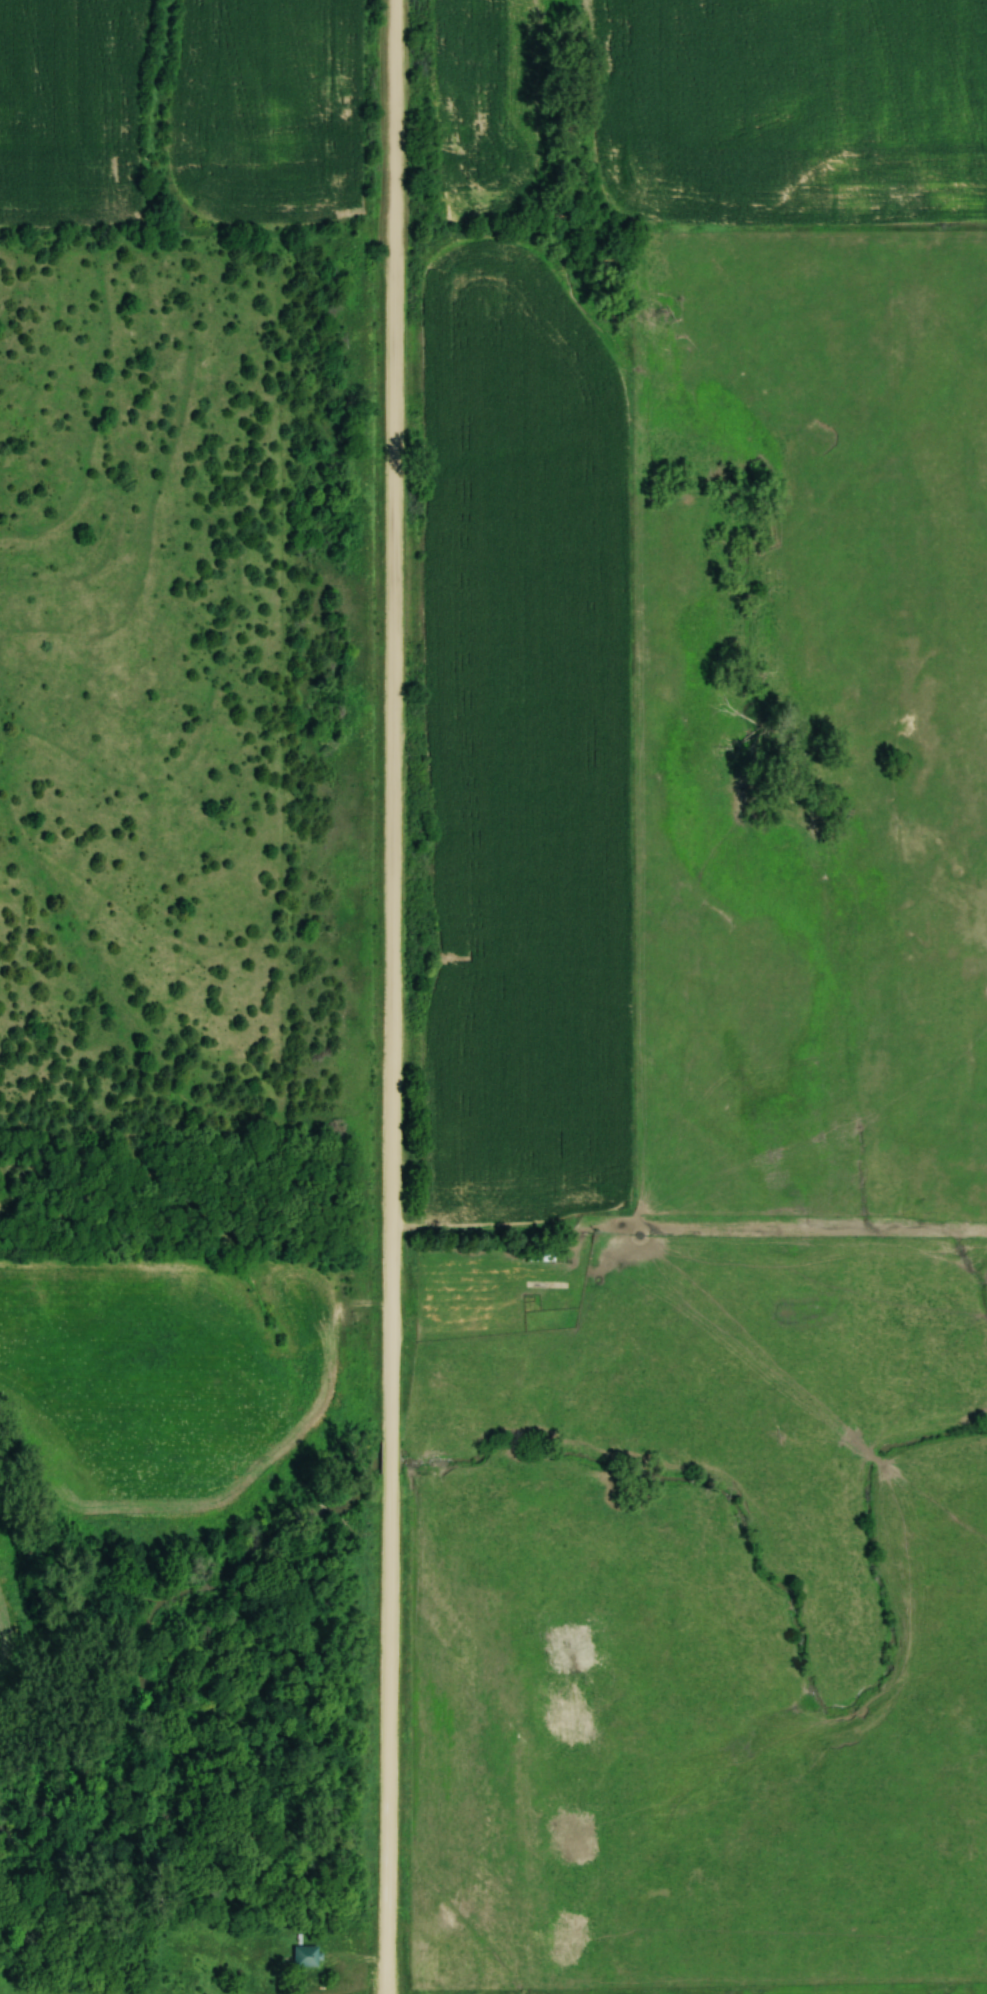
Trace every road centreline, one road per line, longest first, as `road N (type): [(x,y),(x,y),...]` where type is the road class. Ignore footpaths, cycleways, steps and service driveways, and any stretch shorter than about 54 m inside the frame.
road 1 (tertiary): [(385,1993),(395,0)]

